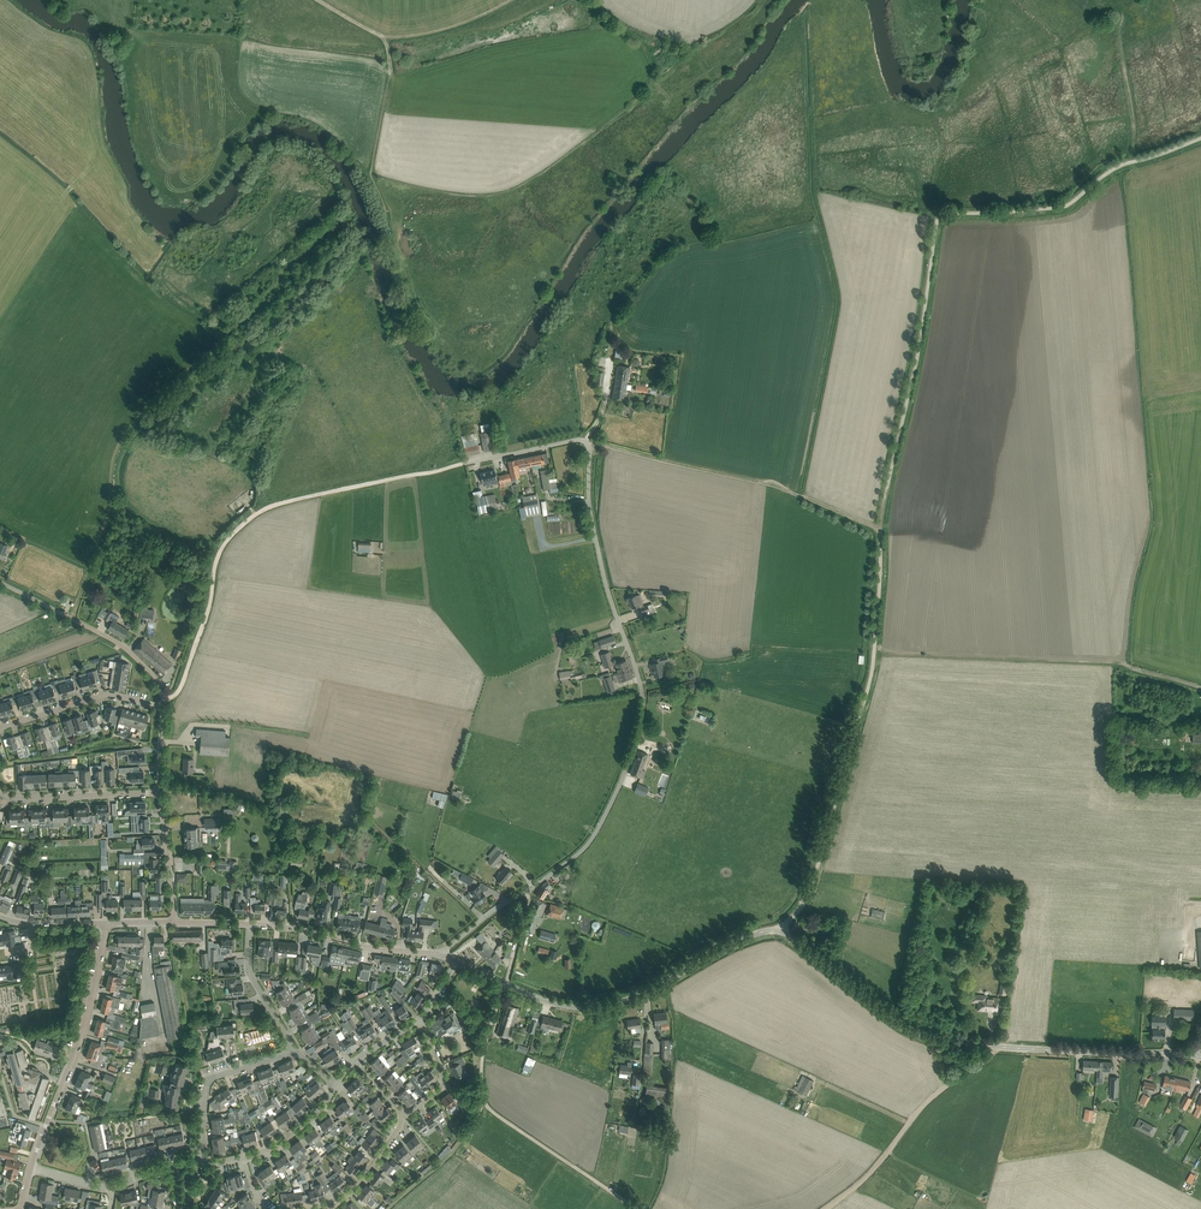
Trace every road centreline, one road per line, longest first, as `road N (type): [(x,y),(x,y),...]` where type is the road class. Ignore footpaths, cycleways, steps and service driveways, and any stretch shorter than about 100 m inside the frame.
road 1 (unclassified): [(1192,1054),(923,1038),(773,930),(597,1007)]
road 2 (unclassified): [(588,444),(597,545),(642,691),(636,739),(586,845),(439,953)]
road 3 (track): [(164,697),(180,688),(215,563),(235,530),(286,502),(473,461)]
road 4 (track): [(533,887),(485,1047),(487,1109),(637,1208)]
road 5 (track): [(73,619),(127,433),(220,344)]
road 6 (track): [(881,530),(772,486),(588,444)]
road 7 (track): [(826,1208),(858,1187),(947,1082),(1000,1044)]
road 8 (residential): [(48,1122),(86,1019),(105,923)]
road 9 (residential): [(439,953),(250,924)]
road 10 (track): [(611,353),(613,326),(672,250),(714,239),(710,217)]
road 11 (track): [(1130,162),(1115,5),(1093,19)]
road 12 (residential): [(294,1051),(213,1078),(201,1163)]
road 13 (residential): [(0,729),(105,697),(163,707)]
road 14 (residential): [(159,792),(14,799),(0,790)]
road 15 (residential): [(597,1007),(542,1000),(457,962)]
road 16 (track): [(487,1109),(443,1164),(390,1208)]
road 17 (residential): [(294,1051),(249,972),(250,924)]
road 18 (track): [(513,0),(466,21),(384,37)]
road 19 (residential): [(163,707),(158,680),(137,658),(73,619)]
road 20 (unclassified): [(175,922),(159,792)]
road 21 (residential): [(404,1118),(443,1078),(422,1017)]
road 22 (residential): [(243,1157),(267,1150),(313,1116),(335,1085)]

